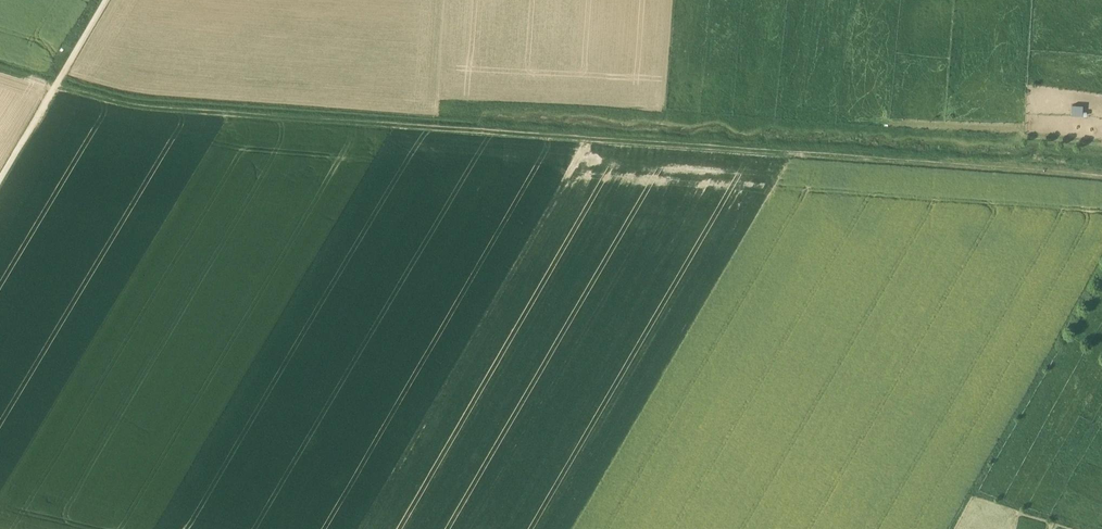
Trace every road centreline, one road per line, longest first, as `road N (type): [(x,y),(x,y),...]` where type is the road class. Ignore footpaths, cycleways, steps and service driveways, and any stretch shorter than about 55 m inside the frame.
road 1 (track): [(1101,175),(130,105),(0,67)]
road 2 (track): [(106,0),(0,178)]

